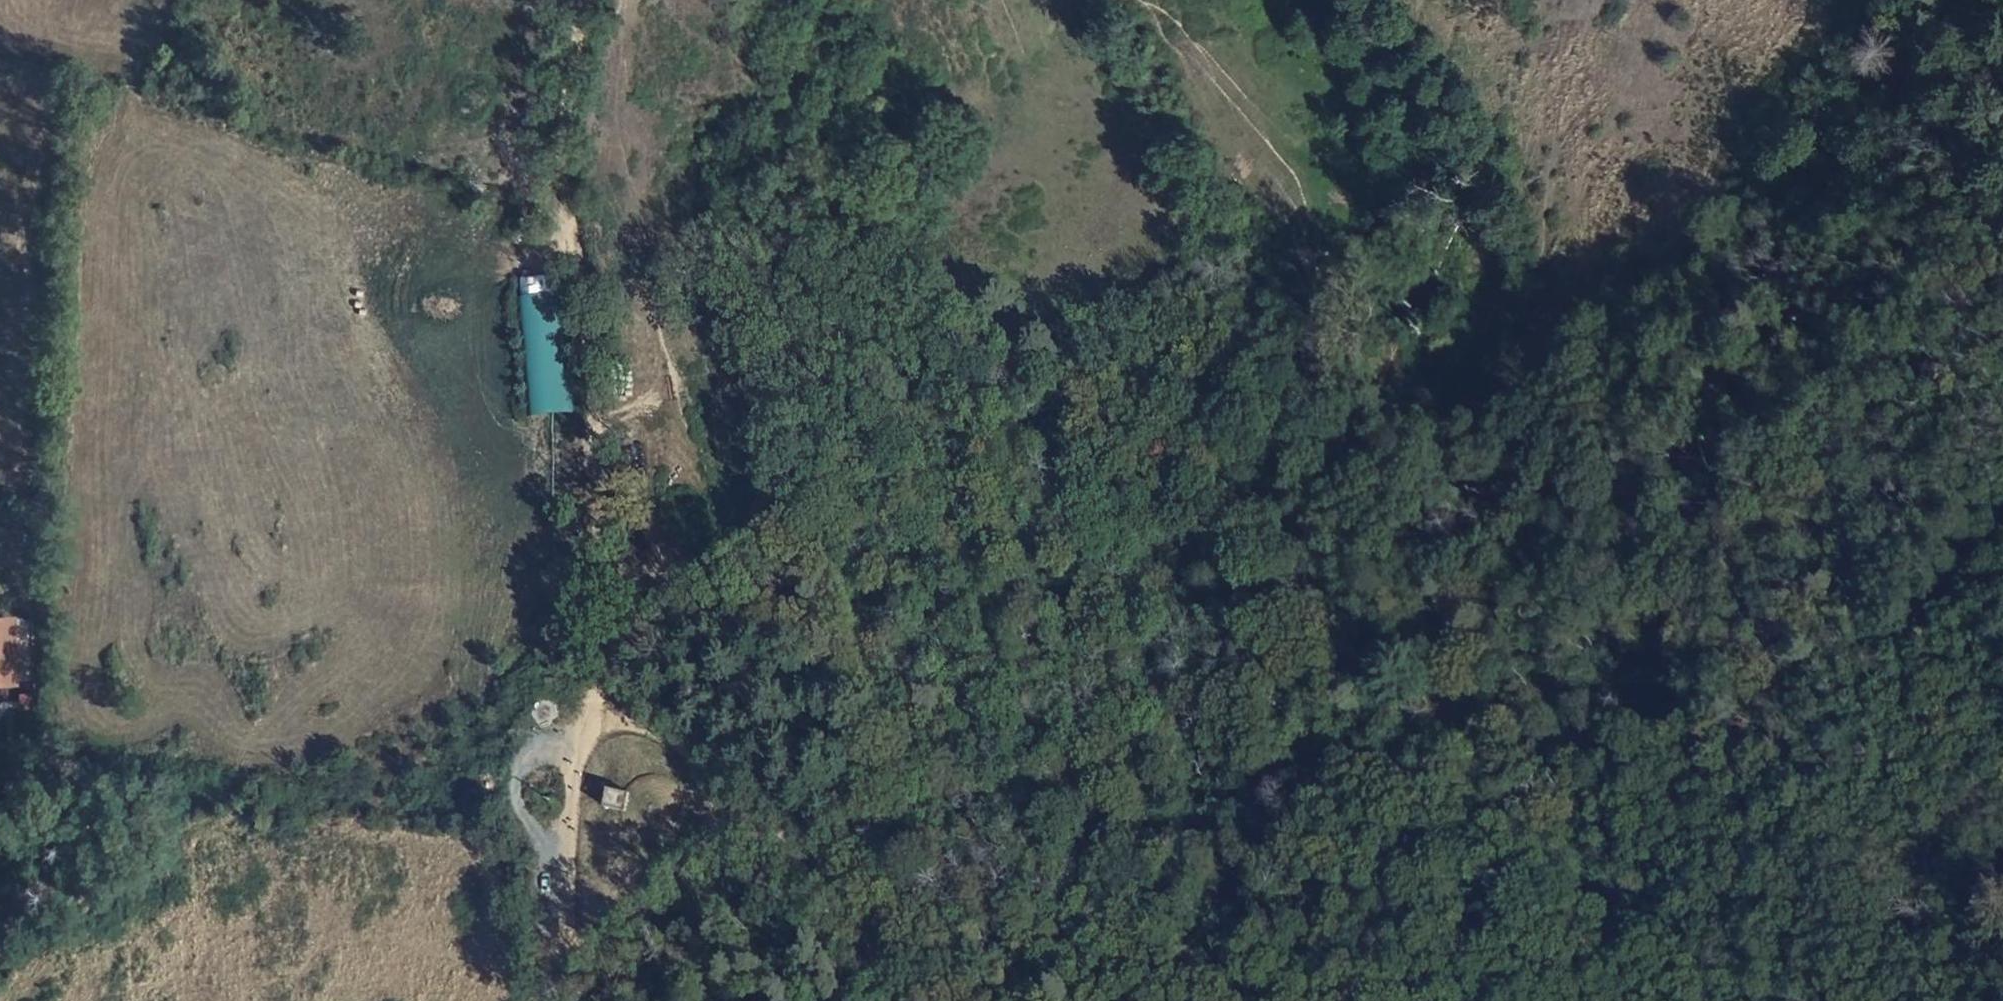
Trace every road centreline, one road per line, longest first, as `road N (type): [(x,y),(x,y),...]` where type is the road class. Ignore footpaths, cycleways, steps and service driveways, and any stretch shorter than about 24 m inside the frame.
road 1 (track): [(600,713),(566,222),(564,112),(585,0)]
road 2 (track): [(564,984),(639,898),(721,840),(768,831),(888,869),(963,918),(1049,1000)]
road 3 (track): [(564,984),(573,782),(600,713)]
road 4 (track): [(600,713),(681,746),(768,831)]
road 5 (track): [(822,844),(894,1000)]

